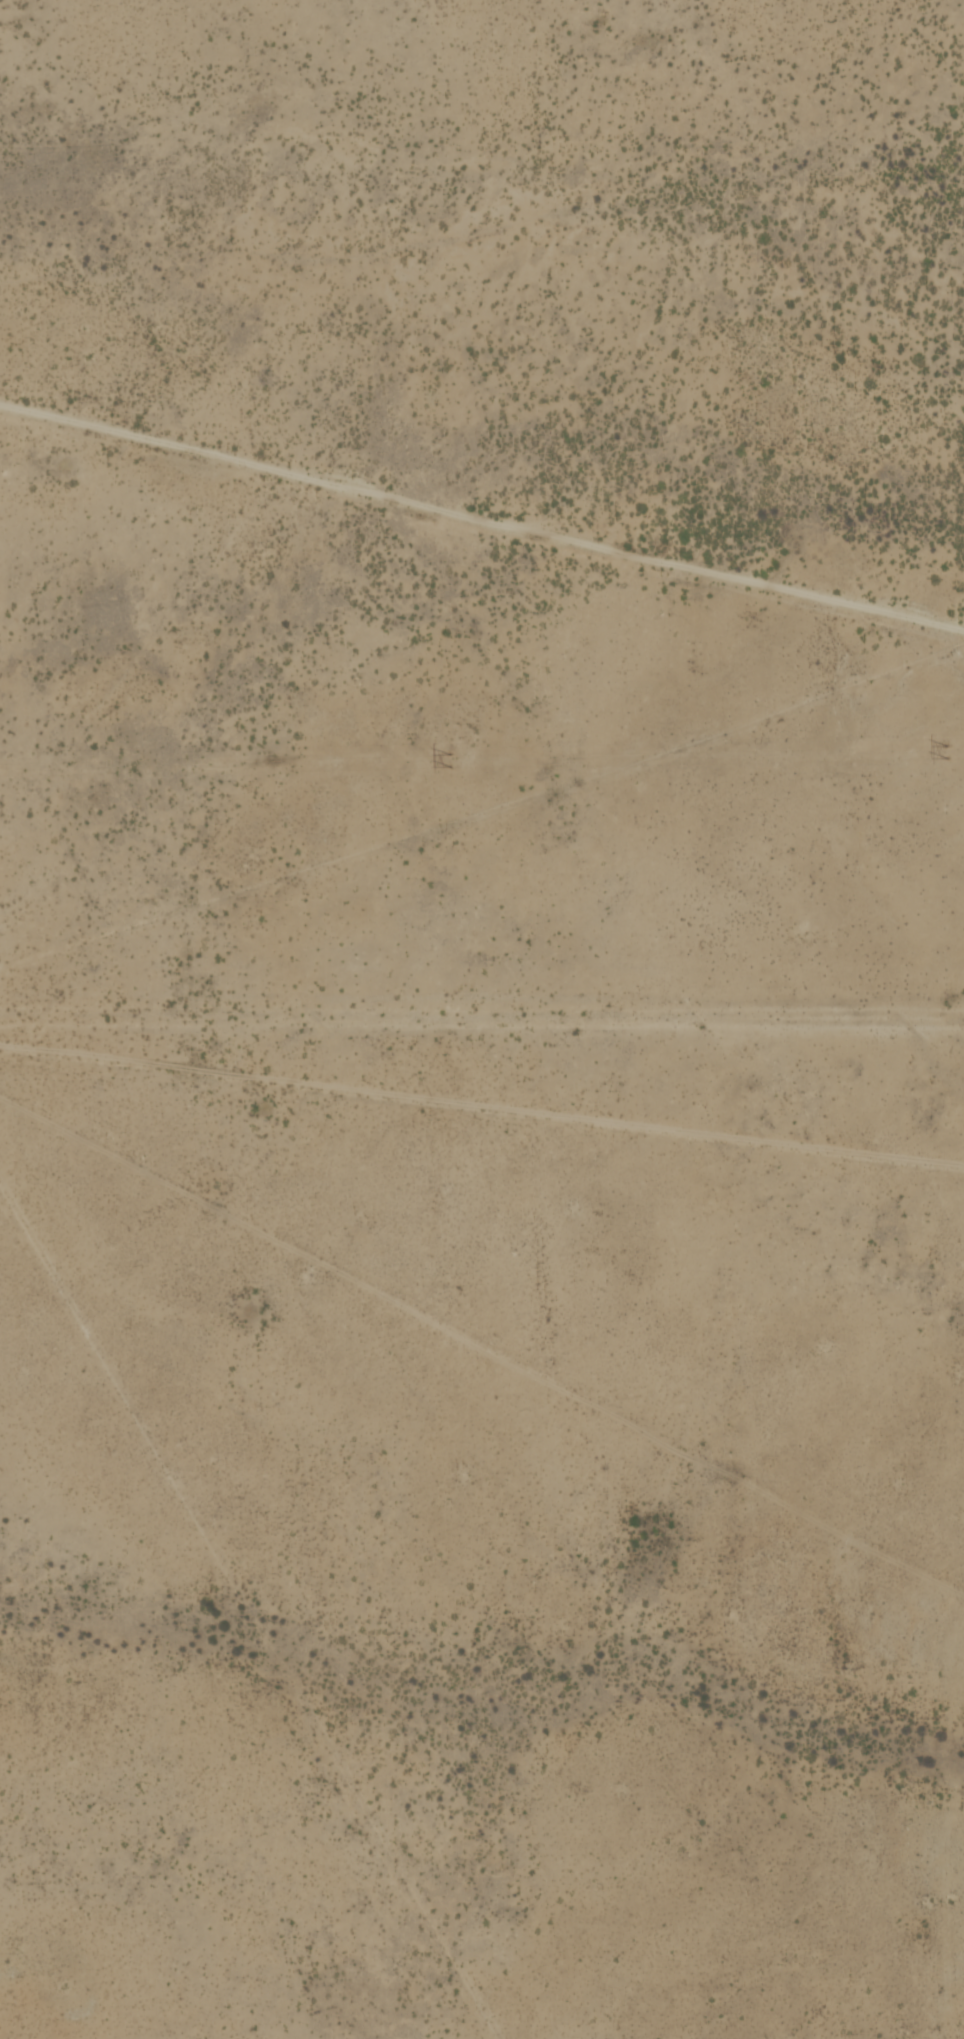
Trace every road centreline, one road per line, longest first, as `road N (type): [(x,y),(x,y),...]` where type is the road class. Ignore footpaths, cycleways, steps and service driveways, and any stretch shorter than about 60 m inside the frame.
road 1 (residential): [(963,629),(0,405)]

